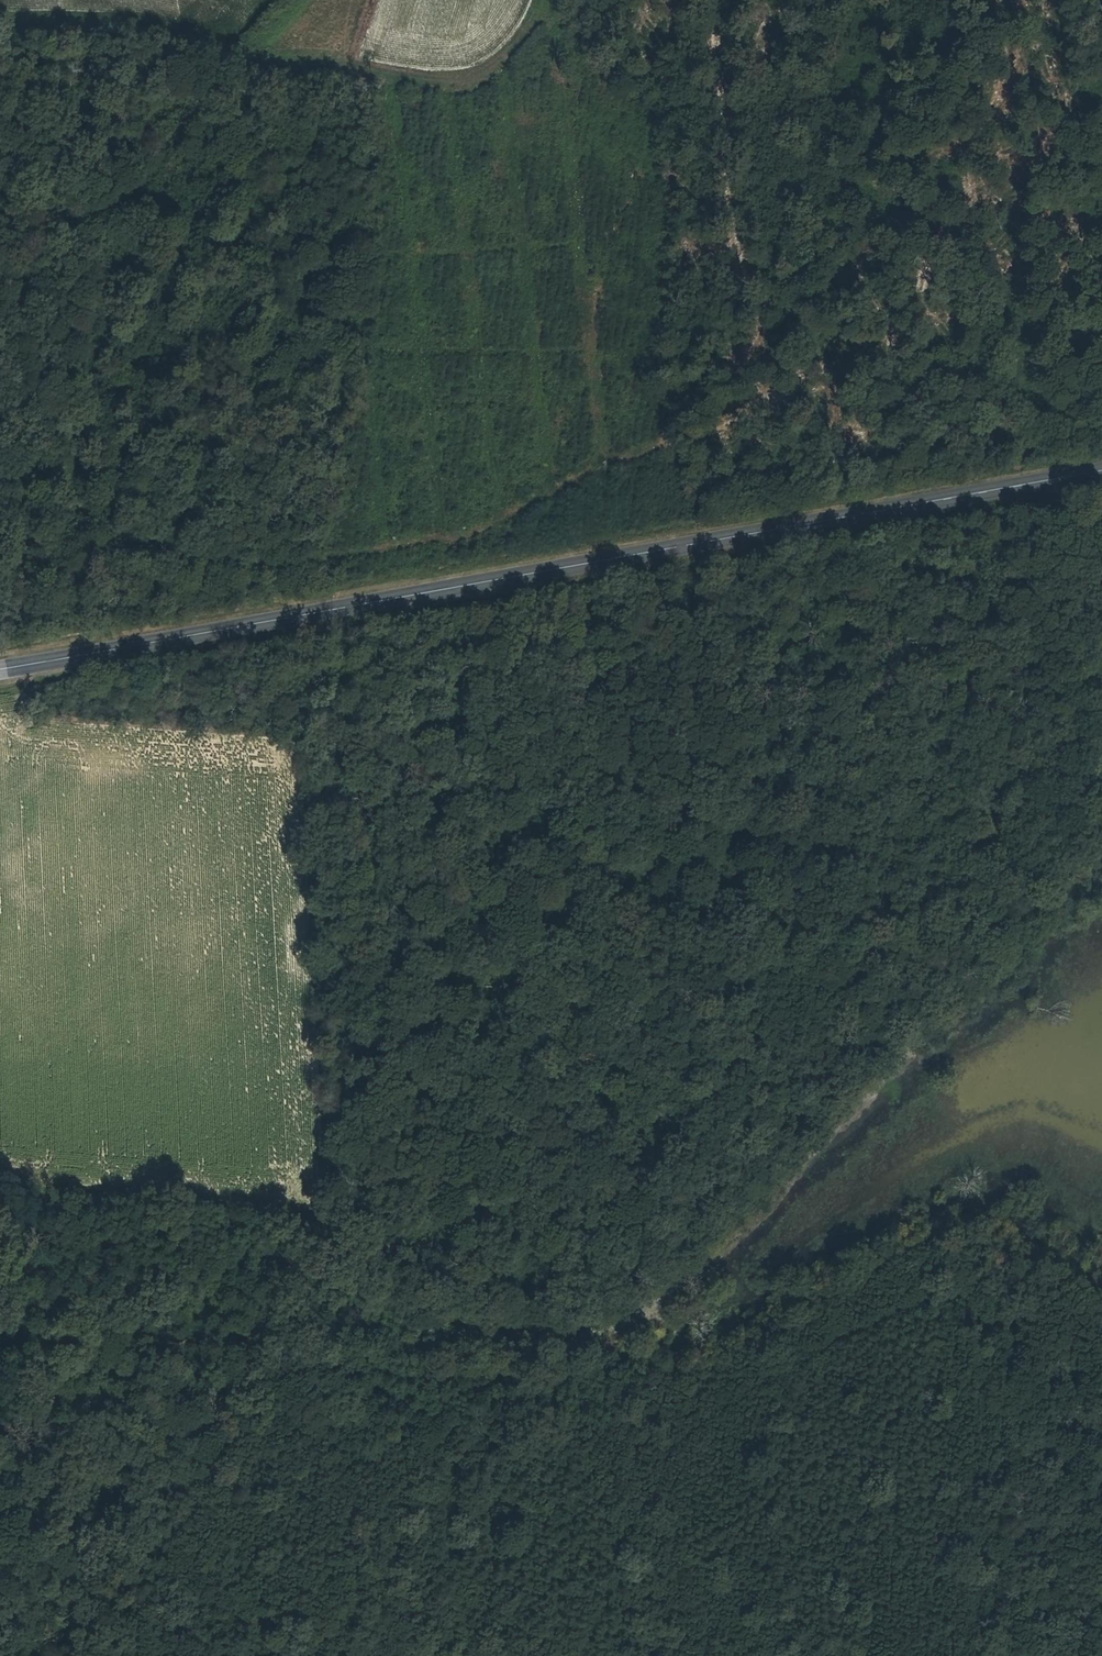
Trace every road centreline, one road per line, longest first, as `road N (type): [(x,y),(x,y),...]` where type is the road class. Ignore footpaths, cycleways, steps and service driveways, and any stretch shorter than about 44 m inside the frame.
road 1 (secondary): [(0,668),(1101,467)]

